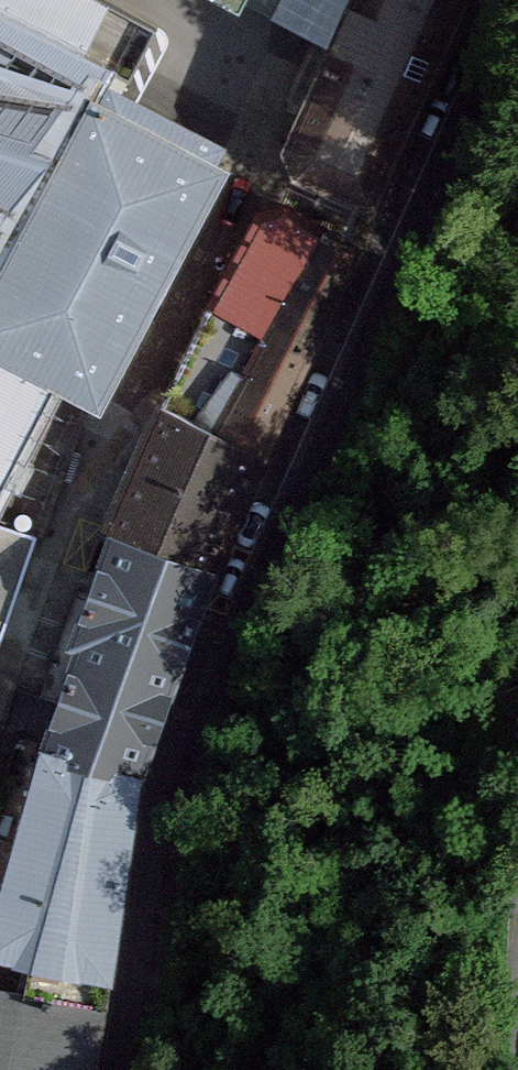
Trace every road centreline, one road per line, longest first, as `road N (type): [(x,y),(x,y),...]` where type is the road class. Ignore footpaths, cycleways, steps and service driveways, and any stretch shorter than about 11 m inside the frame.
road 1 (residential): [(136,1069),(206,762),(267,602),(492,79),(513,0)]

